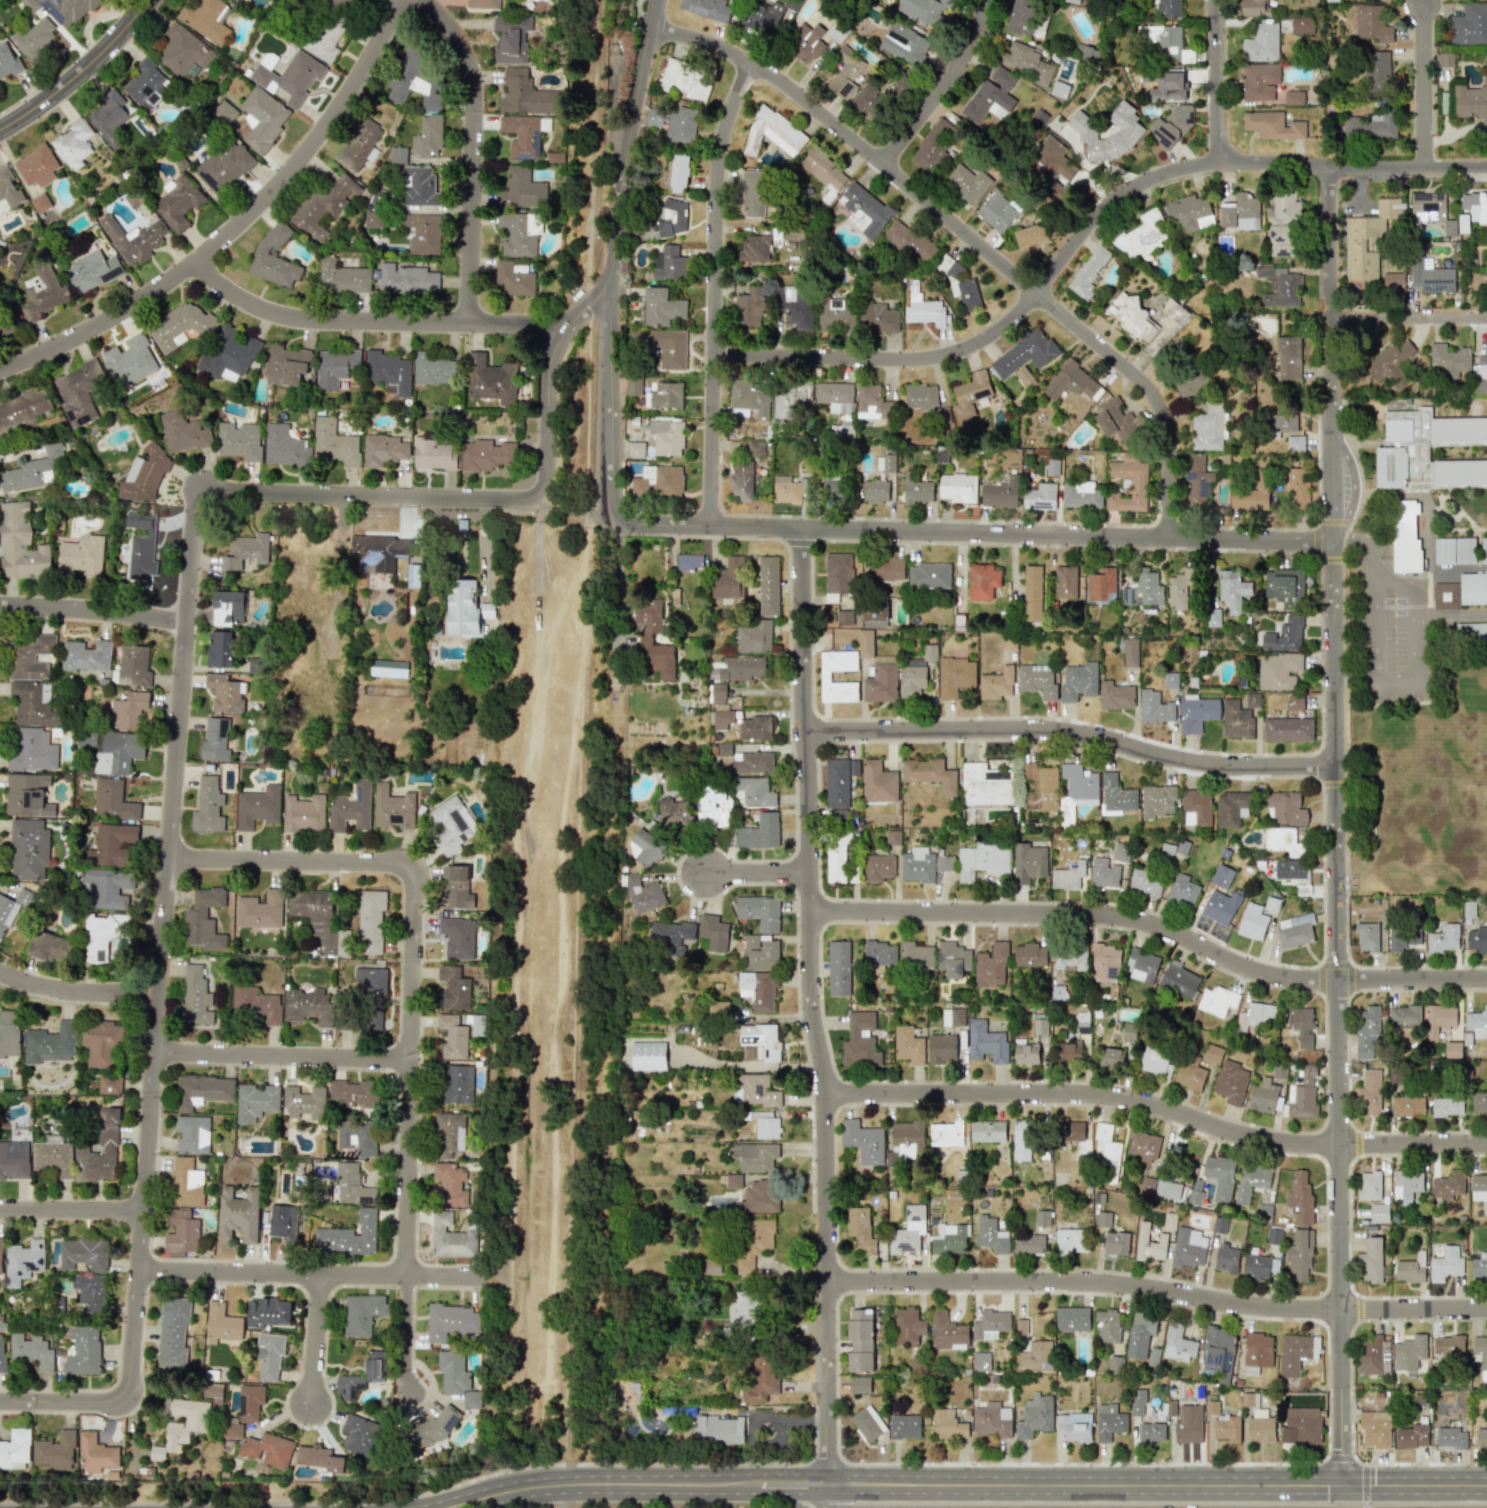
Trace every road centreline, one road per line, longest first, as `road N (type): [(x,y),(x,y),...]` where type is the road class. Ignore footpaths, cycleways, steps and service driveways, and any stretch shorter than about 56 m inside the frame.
road 1 (residential): [(1328,164),(1343,1490)]
road 2 (residential): [(542,495),(197,496),(129,1404)]
road 3 (tertiary): [(444,1507),(545,1485),(1486,1490)]
road 4 (residential): [(802,530),(812,1005),(825,1089),(829,1507)]
road 5 (residential): [(714,358),(911,361),(961,350),(1021,310),(1109,206),(1176,170),(1486,163)]
road 6 (residential): [(170,857),(418,863),(407,1266),(408,1374),(416,1395)]
road 7 (residential): [(655,31),(728,52),(780,80),(1142,378),(1168,422),(1173,538)]
road 8 (residential): [(810,913),(1106,918),(1160,929),(1277,977),(1486,981)]
road 9 (residential): [(825,1097),(1079,1096),(1302,1145),(1486,1146)]
road 10 (residential): [(827,1285),(1085,1284),(1275,1311),(1486,1311)]
road 11 (residential): [(711,528),(1333,542)]
road 12 (residential): [(398,0),(339,103),(231,227),(109,318),(0,370)]
road 13 (residential): [(806,733),(1039,731),(1196,762),(1335,770)]
road 14 (tertiary): [(661,0),(621,180),(613,280),(548,350),(542,495)]
road 15 (residential): [(756,66),(730,125),(719,186),(711,528)]
road 16 (residential): [(196,258),(245,301),(290,319),(566,327)]
road 17 (residential): [(139,1274),(488,1280)]
road 18 (residential): [(424,0),(456,35),(472,76),(468,326)]
road 19 (tertiary): [(613,280),(618,513),(629,526),(711,528)]
road 20 (residential): [(155,1055),(413,1062)]
road 21 (tertiary): [(148,0),(84,70),(0,130)]
road 22 (residential): [(990,0),(963,62),(885,165)]
road 23 (residential): [(0,608),(188,622)]
road 24 (residential): [(1213,0),(1216,164)]
road 25 (residential): [(0,971),(71,993),(159,997)]
road 26 (residential): [(1423,2),(1425,163)]
road 27 (residential): [(1330,317),(1486,317)]
road 28 (residential): [(0,1213),(143,1214)]
road 29 (residential): [(323,1277),(313,1408)]
road 30 (residential): [(0,1403),(129,1404)]

